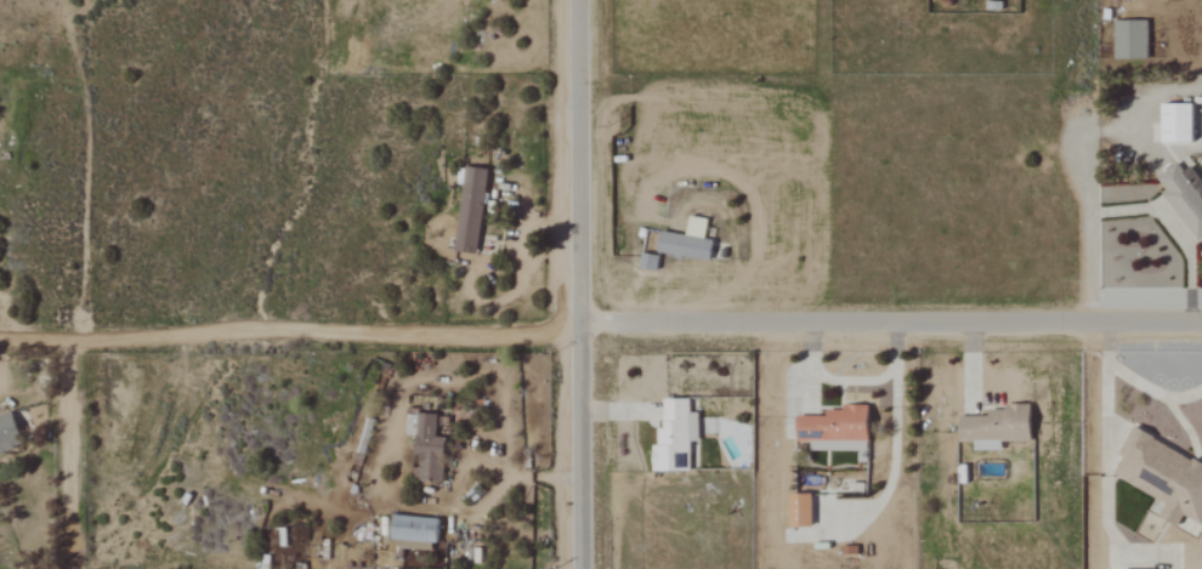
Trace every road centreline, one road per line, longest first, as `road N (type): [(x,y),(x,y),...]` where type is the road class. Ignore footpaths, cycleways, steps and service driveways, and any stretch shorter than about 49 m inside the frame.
road 1 (residential): [(1201,323),(578,326)]
road 2 (residential): [(578,326),(0,338)]
road 3 (tertiary): [(580,0),(578,568)]
road 4 (track): [(72,336),(78,0)]
road 5 (residential): [(77,568),(72,336)]
road 6 (track): [(1081,112),(1089,323)]

